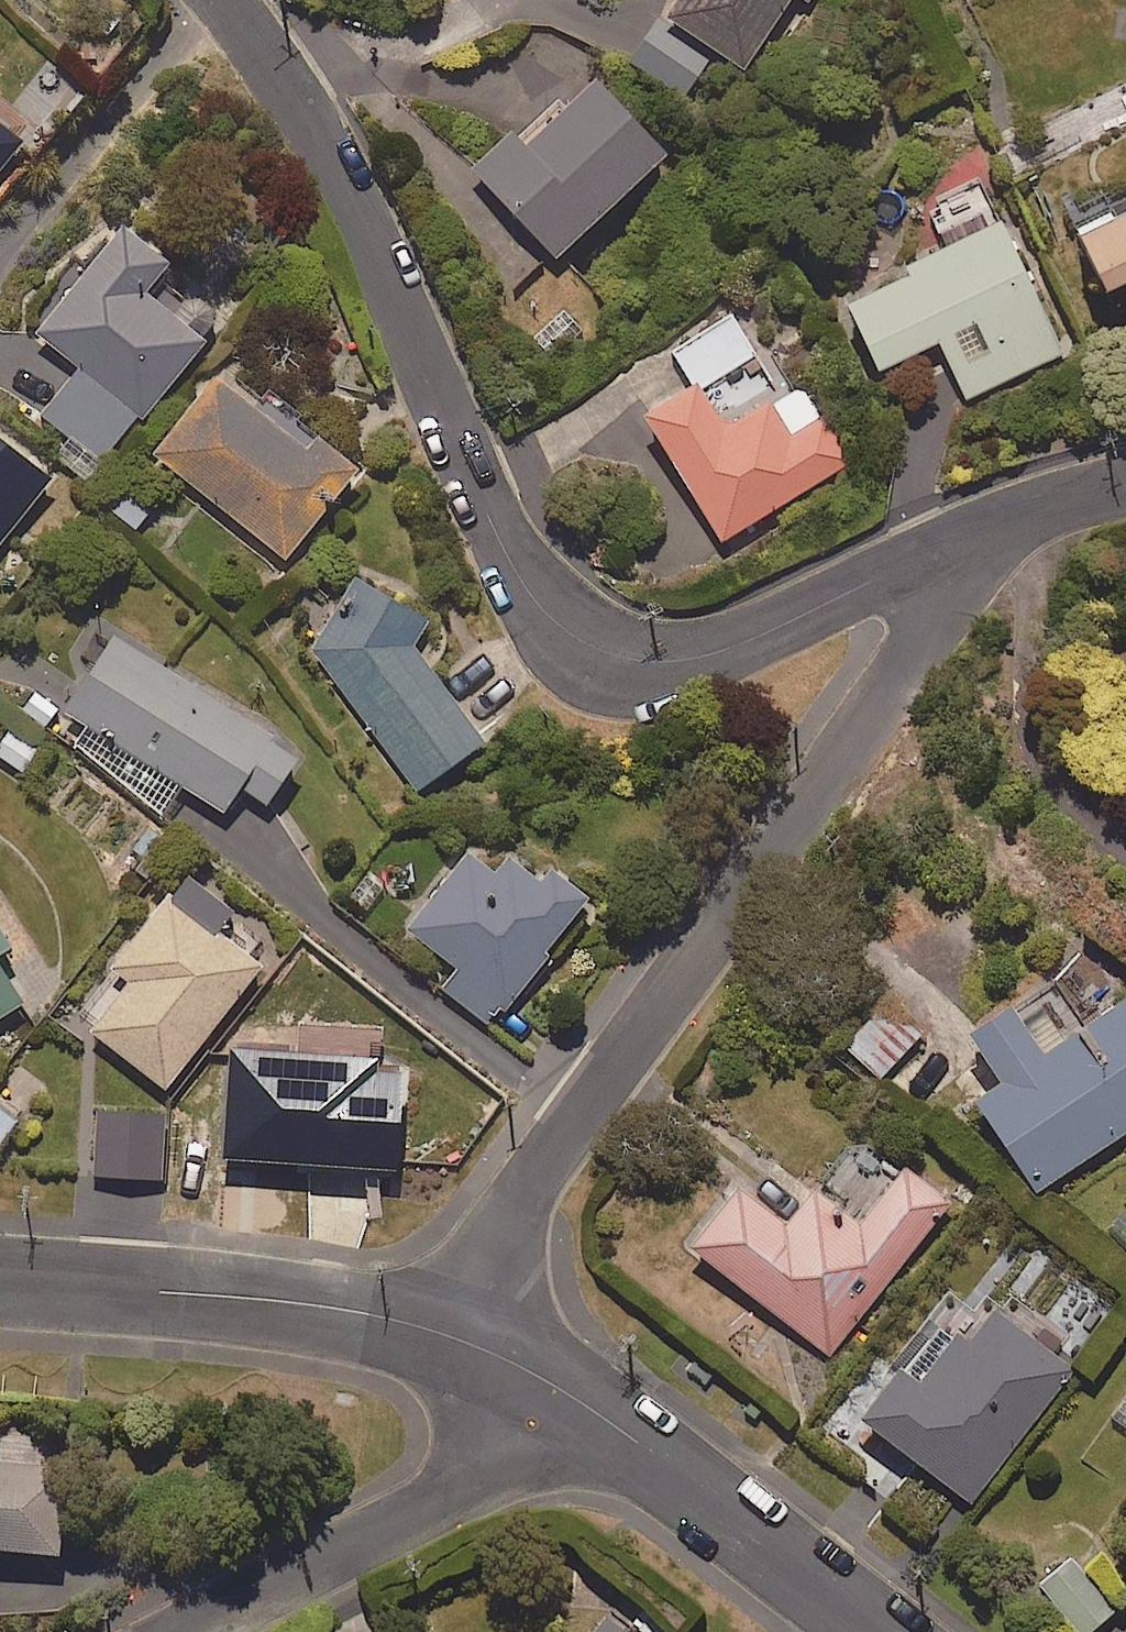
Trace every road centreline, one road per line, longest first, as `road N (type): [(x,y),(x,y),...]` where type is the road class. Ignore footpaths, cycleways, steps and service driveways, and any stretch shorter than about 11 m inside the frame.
road 1 (residential): [(965,538),(697,659),(625,657),(562,627),(517,574),(491,521),(356,202),(226,0)]
road 2 (residential): [(452,1337),(519,1195),(946,601),(965,538)]
road 3 (residential): [(452,1337),(375,1314),(284,1302),(0,1282)]
road 4 (residential): [(191,1631),(429,1512),(498,1460),(562,1390)]
road 5 (residential): [(883,1631),(562,1390)]
road 6 (residential): [(1125,482),(965,538)]
road 7 (residential): [(562,1390),(452,1337)]

